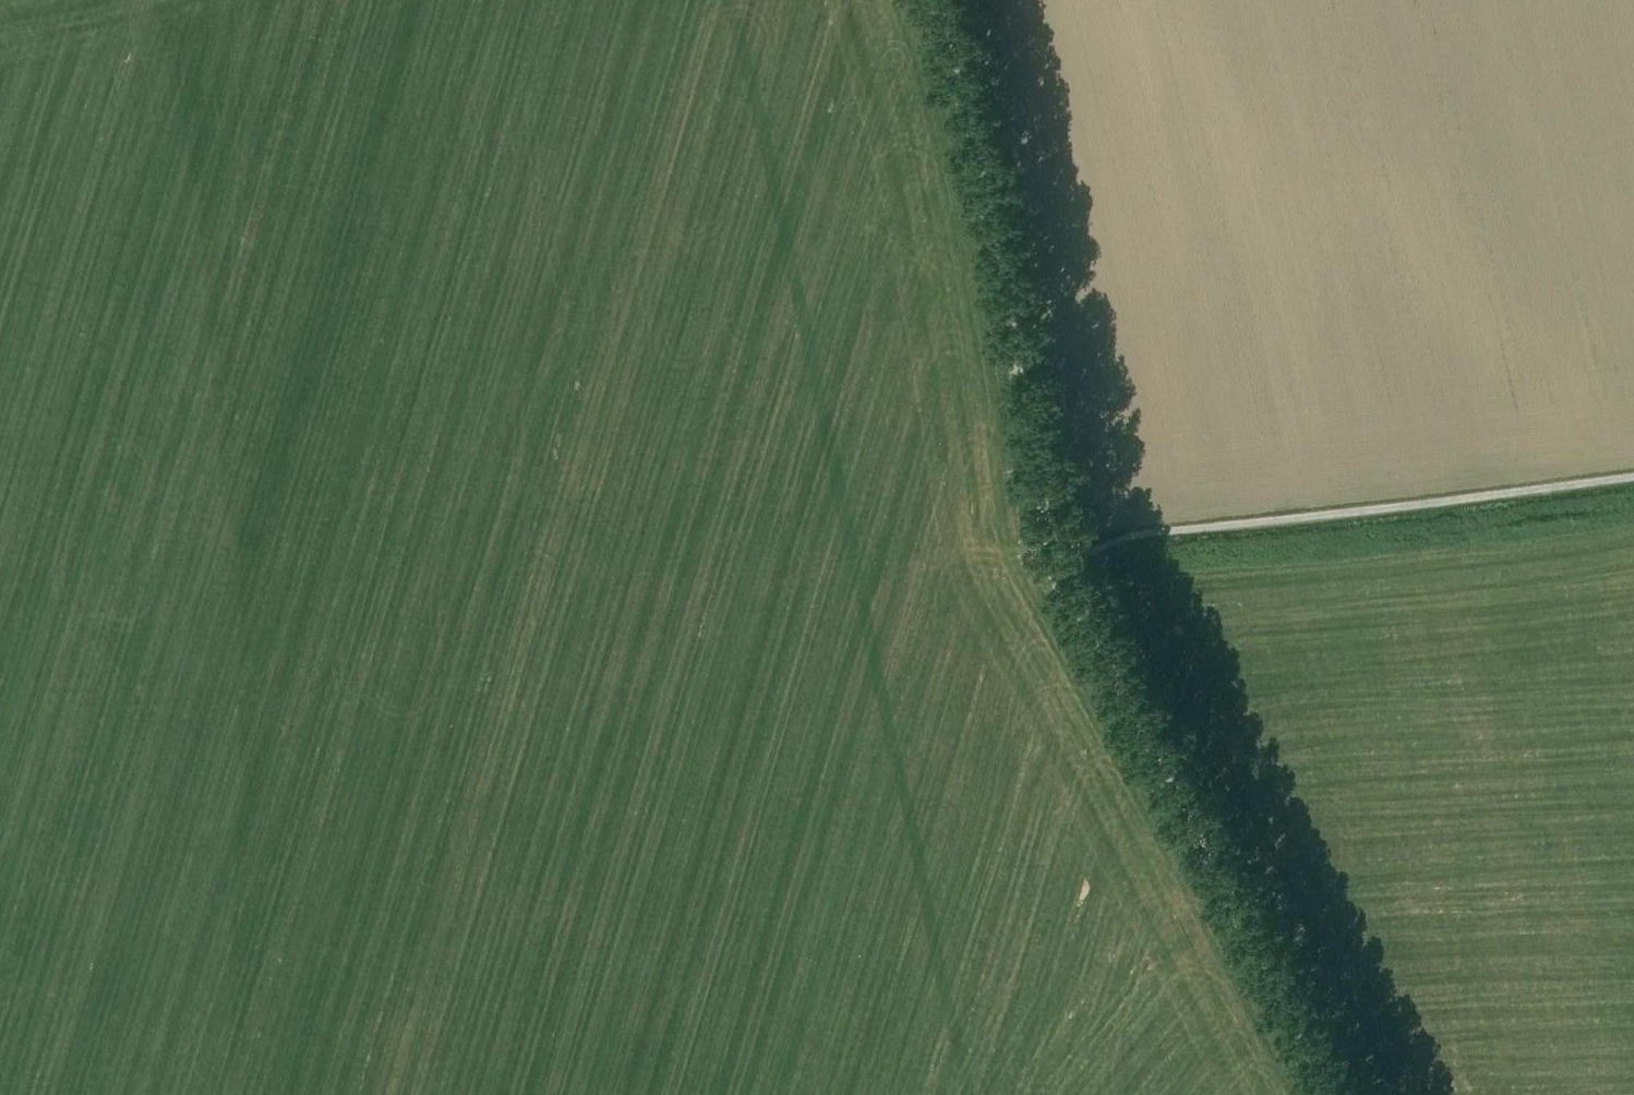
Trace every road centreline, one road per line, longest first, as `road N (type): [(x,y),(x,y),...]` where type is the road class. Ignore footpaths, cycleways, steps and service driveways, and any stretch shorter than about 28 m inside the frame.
road 1 (unclassified): [(1053,569),(1323,1094)]
road 2 (unclassified): [(1053,569),(1036,530),(971,151),(924,0)]

